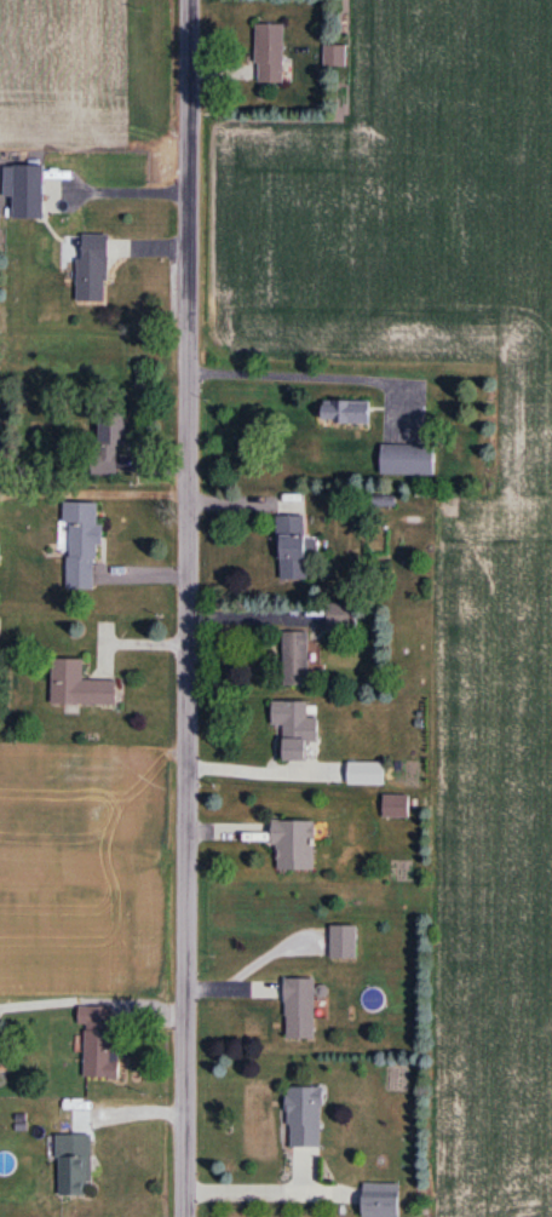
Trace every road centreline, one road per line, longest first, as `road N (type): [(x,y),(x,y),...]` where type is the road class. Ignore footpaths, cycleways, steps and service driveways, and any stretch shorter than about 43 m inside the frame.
road 1 (residential): [(180,1216),(188,0)]

